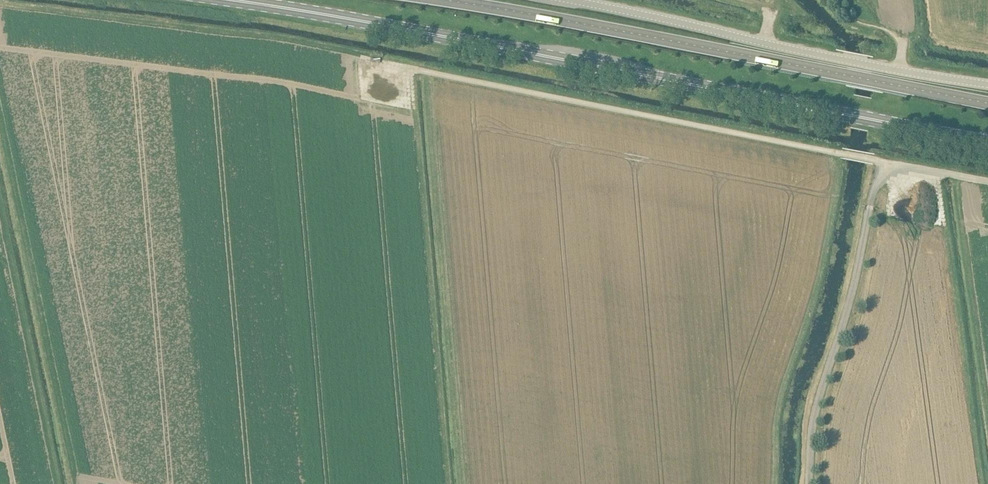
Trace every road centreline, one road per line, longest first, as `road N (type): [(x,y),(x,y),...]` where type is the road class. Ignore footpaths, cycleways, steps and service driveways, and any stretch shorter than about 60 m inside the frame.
road 1 (primary): [(987,143),(231,0)]
road 2 (track): [(887,162),(359,59)]
road 3 (unclassified): [(987,85),(569,0)]
road 4 (track): [(425,72),(461,483)]
road 5 (track): [(0,204),(58,483)]
road 6 (track): [(954,175),(987,420)]

